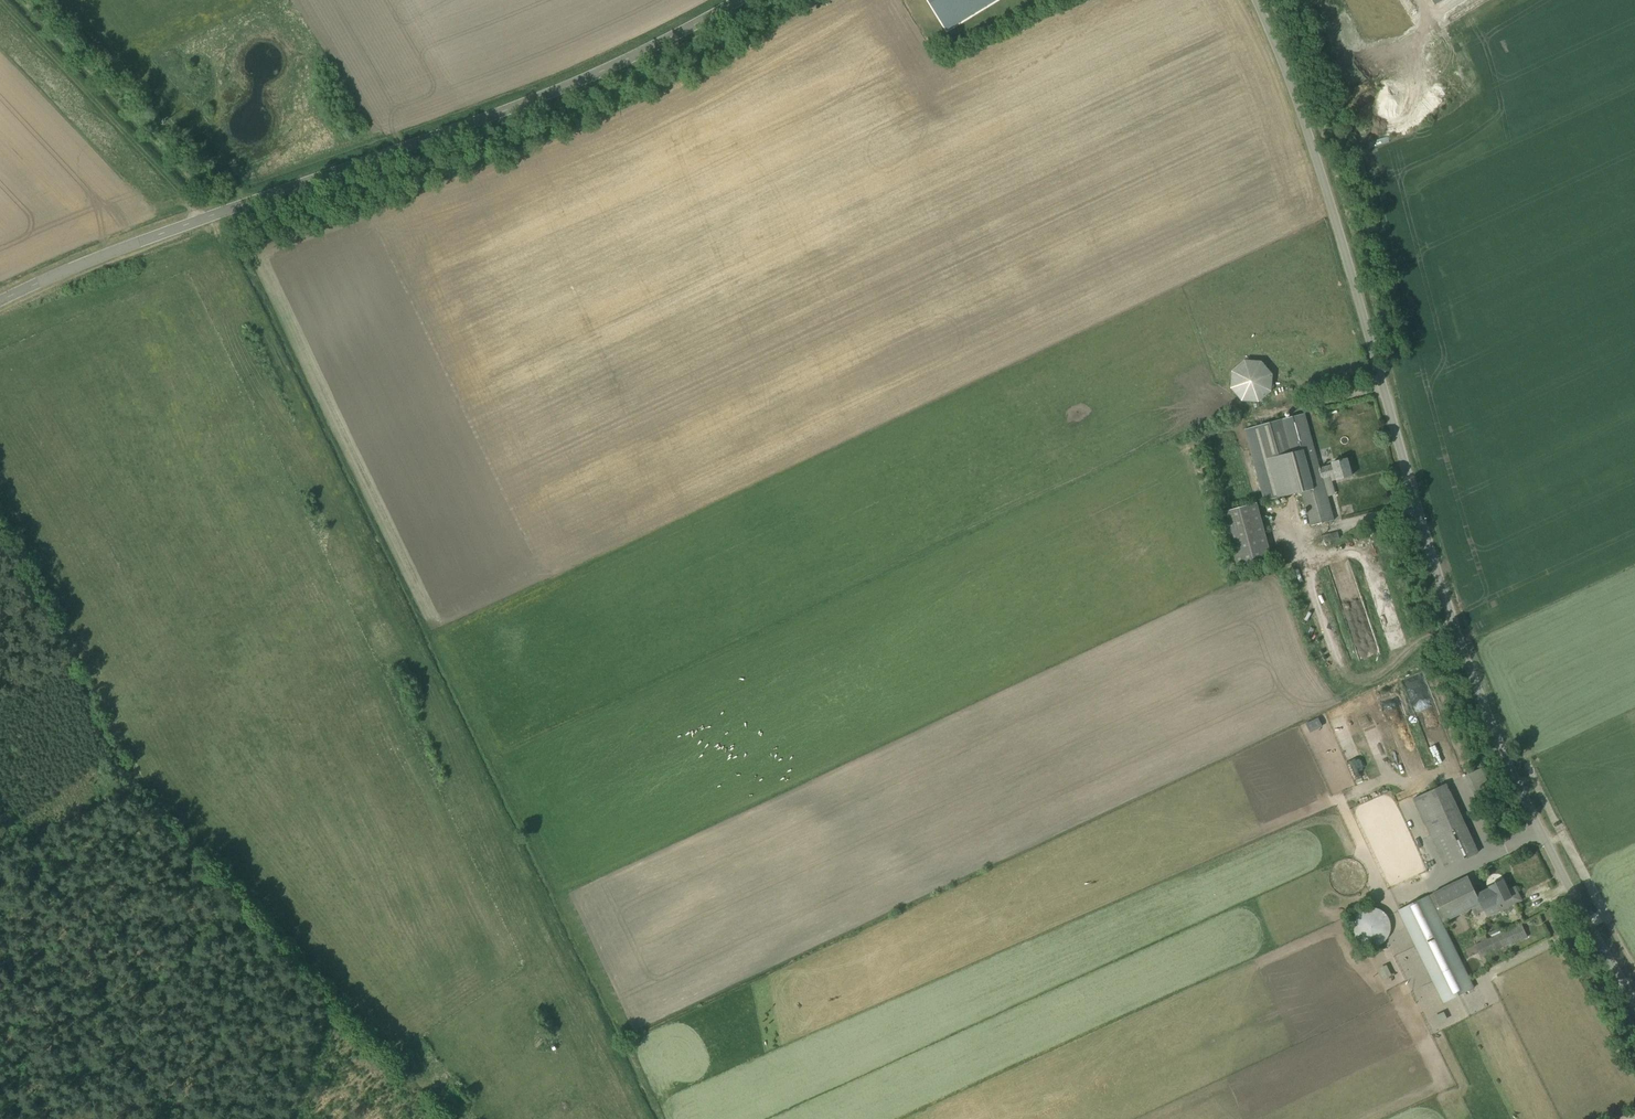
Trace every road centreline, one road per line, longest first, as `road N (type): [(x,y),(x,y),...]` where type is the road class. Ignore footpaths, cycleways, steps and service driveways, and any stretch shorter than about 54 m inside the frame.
road 1 (unclassified): [(1634,1002),(1537,819),(1450,616),(1296,94),(1257,0)]
road 2 (unclassified): [(0,304),(214,215),(576,83),(730,0)]

